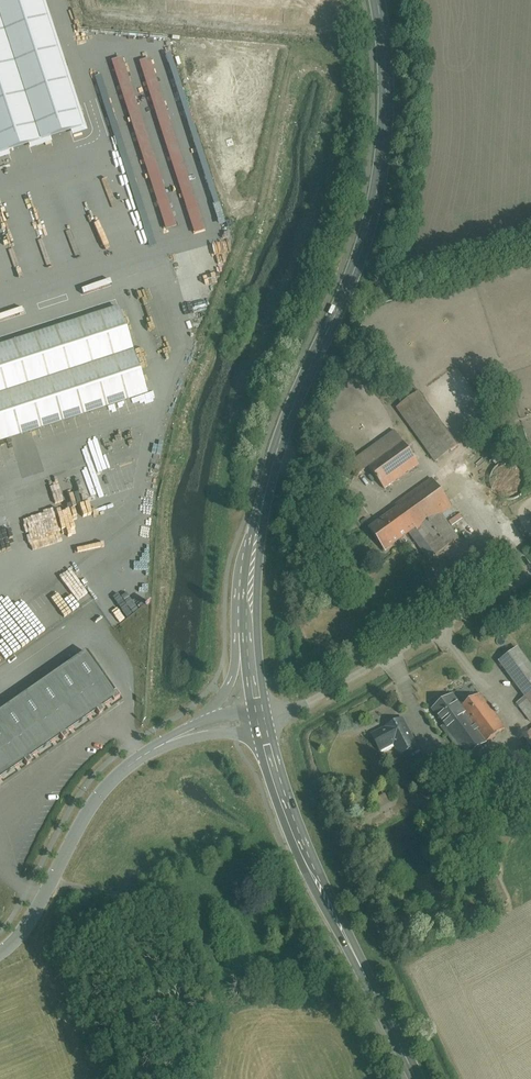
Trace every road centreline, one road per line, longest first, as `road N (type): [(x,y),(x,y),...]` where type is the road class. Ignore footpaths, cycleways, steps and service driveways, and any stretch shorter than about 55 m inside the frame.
road 1 (primary): [(250,658),(249,578),(269,476),(365,249),(377,193),(385,52),(376,0)]
road 2 (primary): [(416,1078),(285,805),(262,717)]
road 3 (unclassified): [(530,575),(298,709),(262,717)]
road 4 (tertiary): [(0,946),(15,935),(94,800),(142,759)]
road 5 (tertiary): [(142,759),(251,730),(262,717)]

